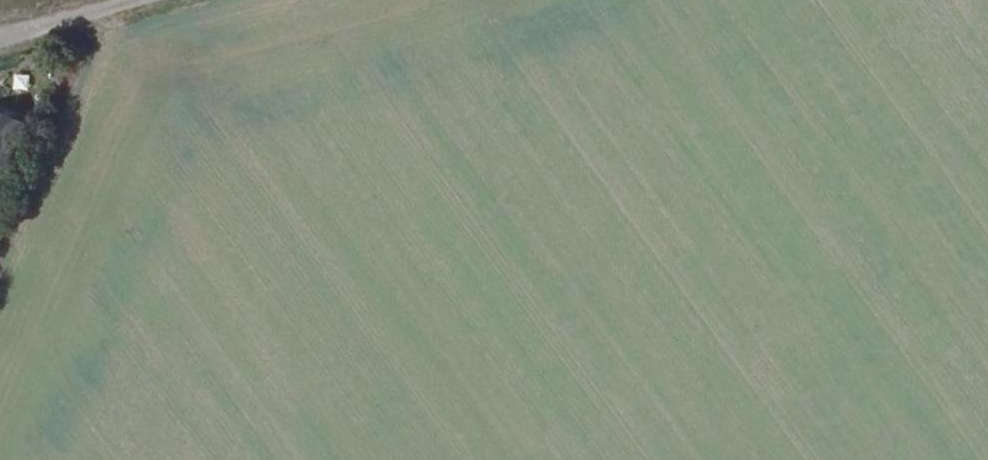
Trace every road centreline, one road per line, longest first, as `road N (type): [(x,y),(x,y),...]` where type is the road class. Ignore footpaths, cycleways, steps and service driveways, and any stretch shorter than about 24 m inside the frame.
road 1 (track): [(0,38),(134,0)]

